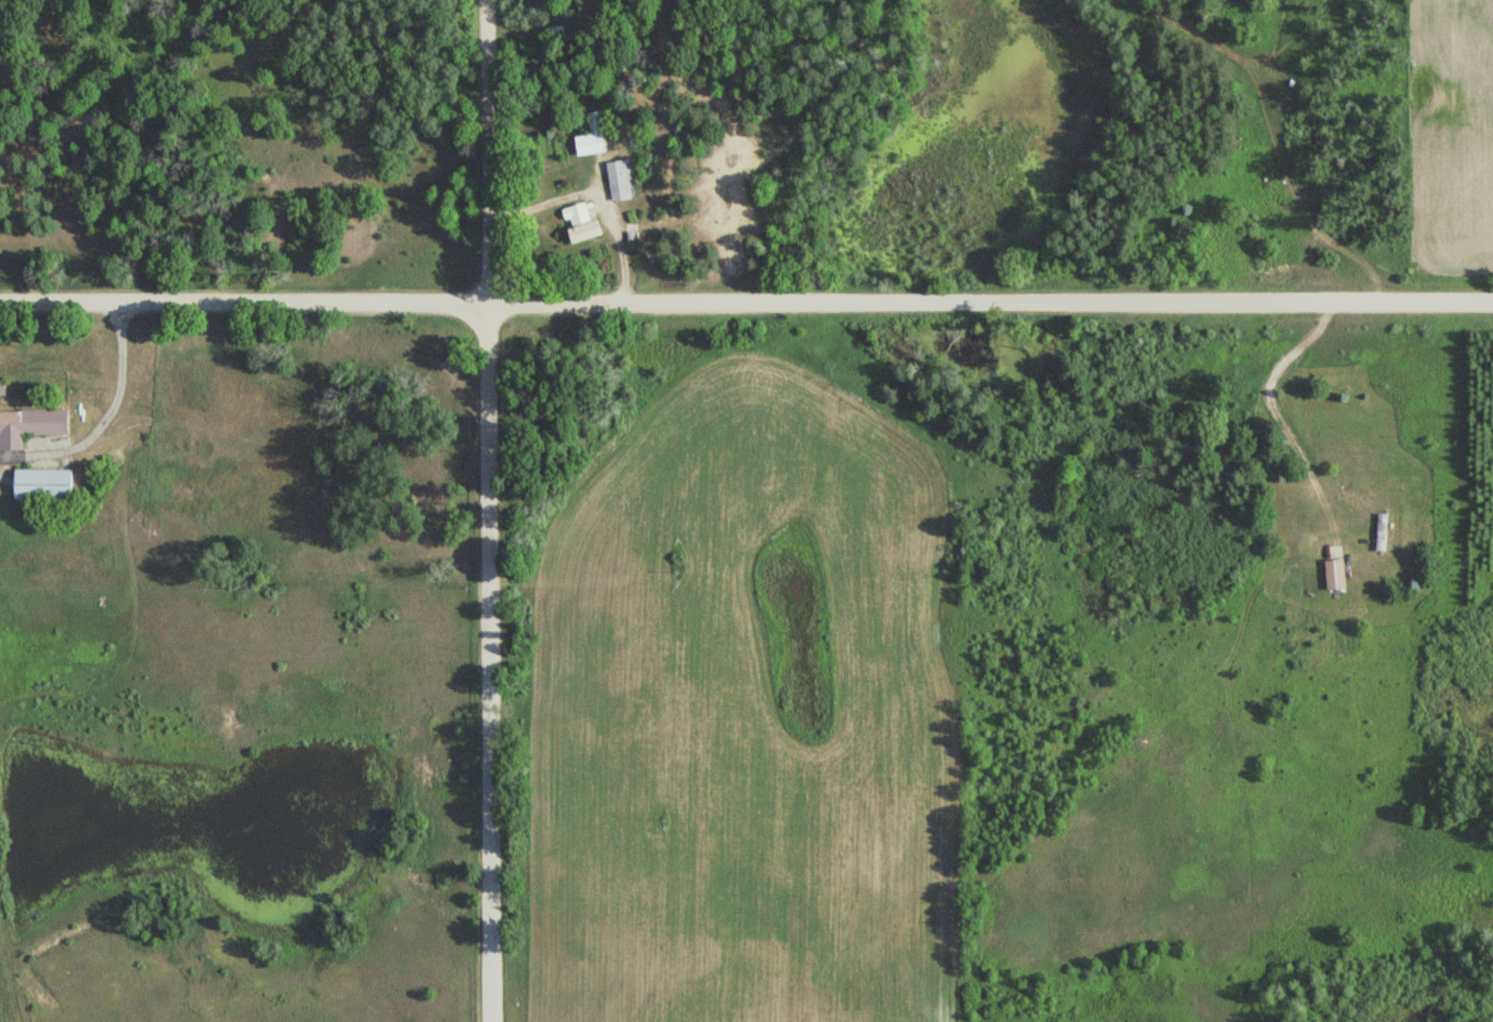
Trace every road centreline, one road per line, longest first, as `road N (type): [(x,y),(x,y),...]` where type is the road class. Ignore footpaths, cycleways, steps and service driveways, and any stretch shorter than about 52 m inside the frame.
road 1 (residential): [(1492,320),(0,323)]
road 2 (residential): [(491,1021),(488,0)]

